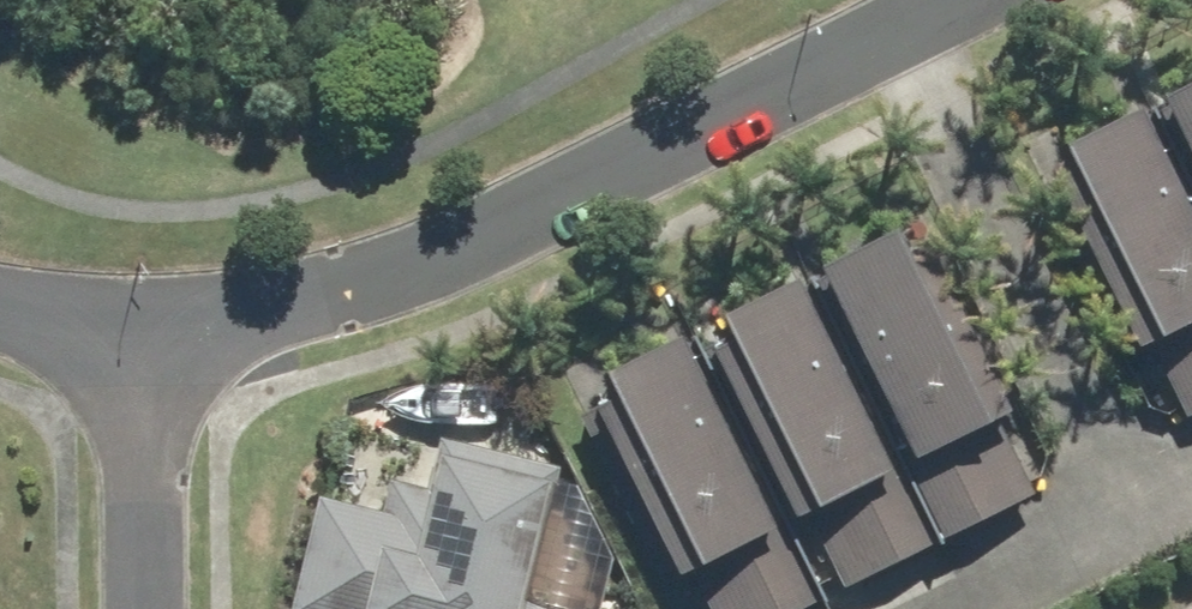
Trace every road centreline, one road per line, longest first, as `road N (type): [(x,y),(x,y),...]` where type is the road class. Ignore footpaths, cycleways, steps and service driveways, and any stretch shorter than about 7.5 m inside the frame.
road 1 (residential): [(149,334),(310,304),(457,258),(974,0)]
road 2 (residential): [(147,608),(149,334)]
road 3 (residential): [(0,317),(149,334)]

